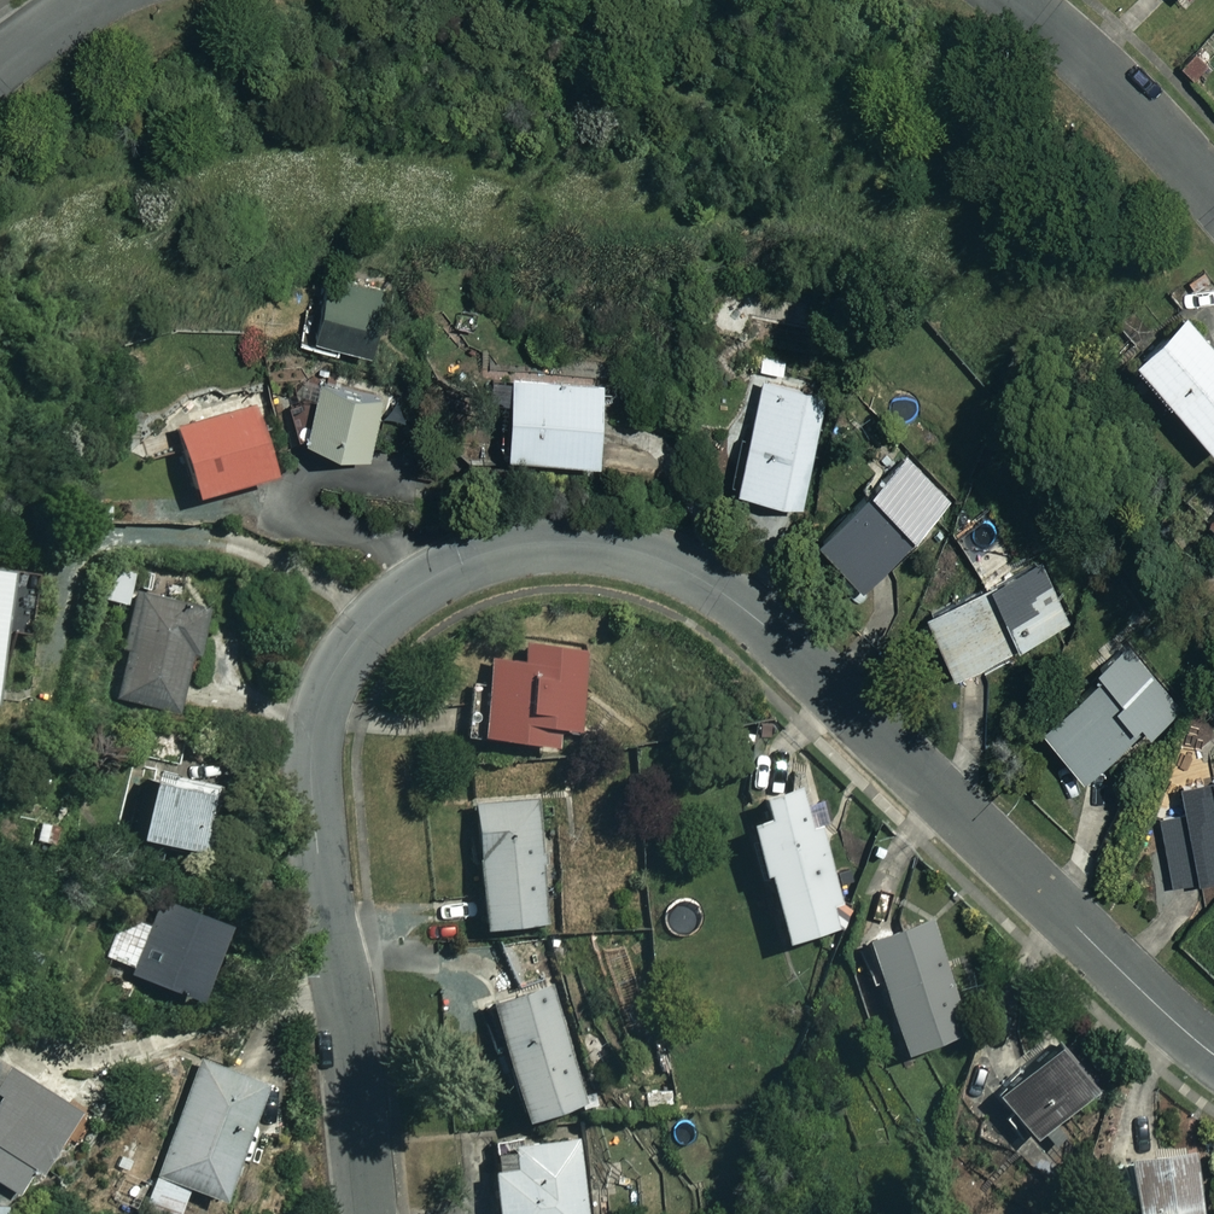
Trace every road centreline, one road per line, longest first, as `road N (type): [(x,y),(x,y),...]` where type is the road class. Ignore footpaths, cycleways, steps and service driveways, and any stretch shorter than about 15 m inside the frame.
road 1 (residential): [(367,1213),(348,1012),(317,849),(311,742),(331,678),(368,625),(444,570),(491,550),(542,541),(623,548),(660,559),(749,611),(1213,1055)]
road 2 (residential): [(1213,191),(1024,0)]

